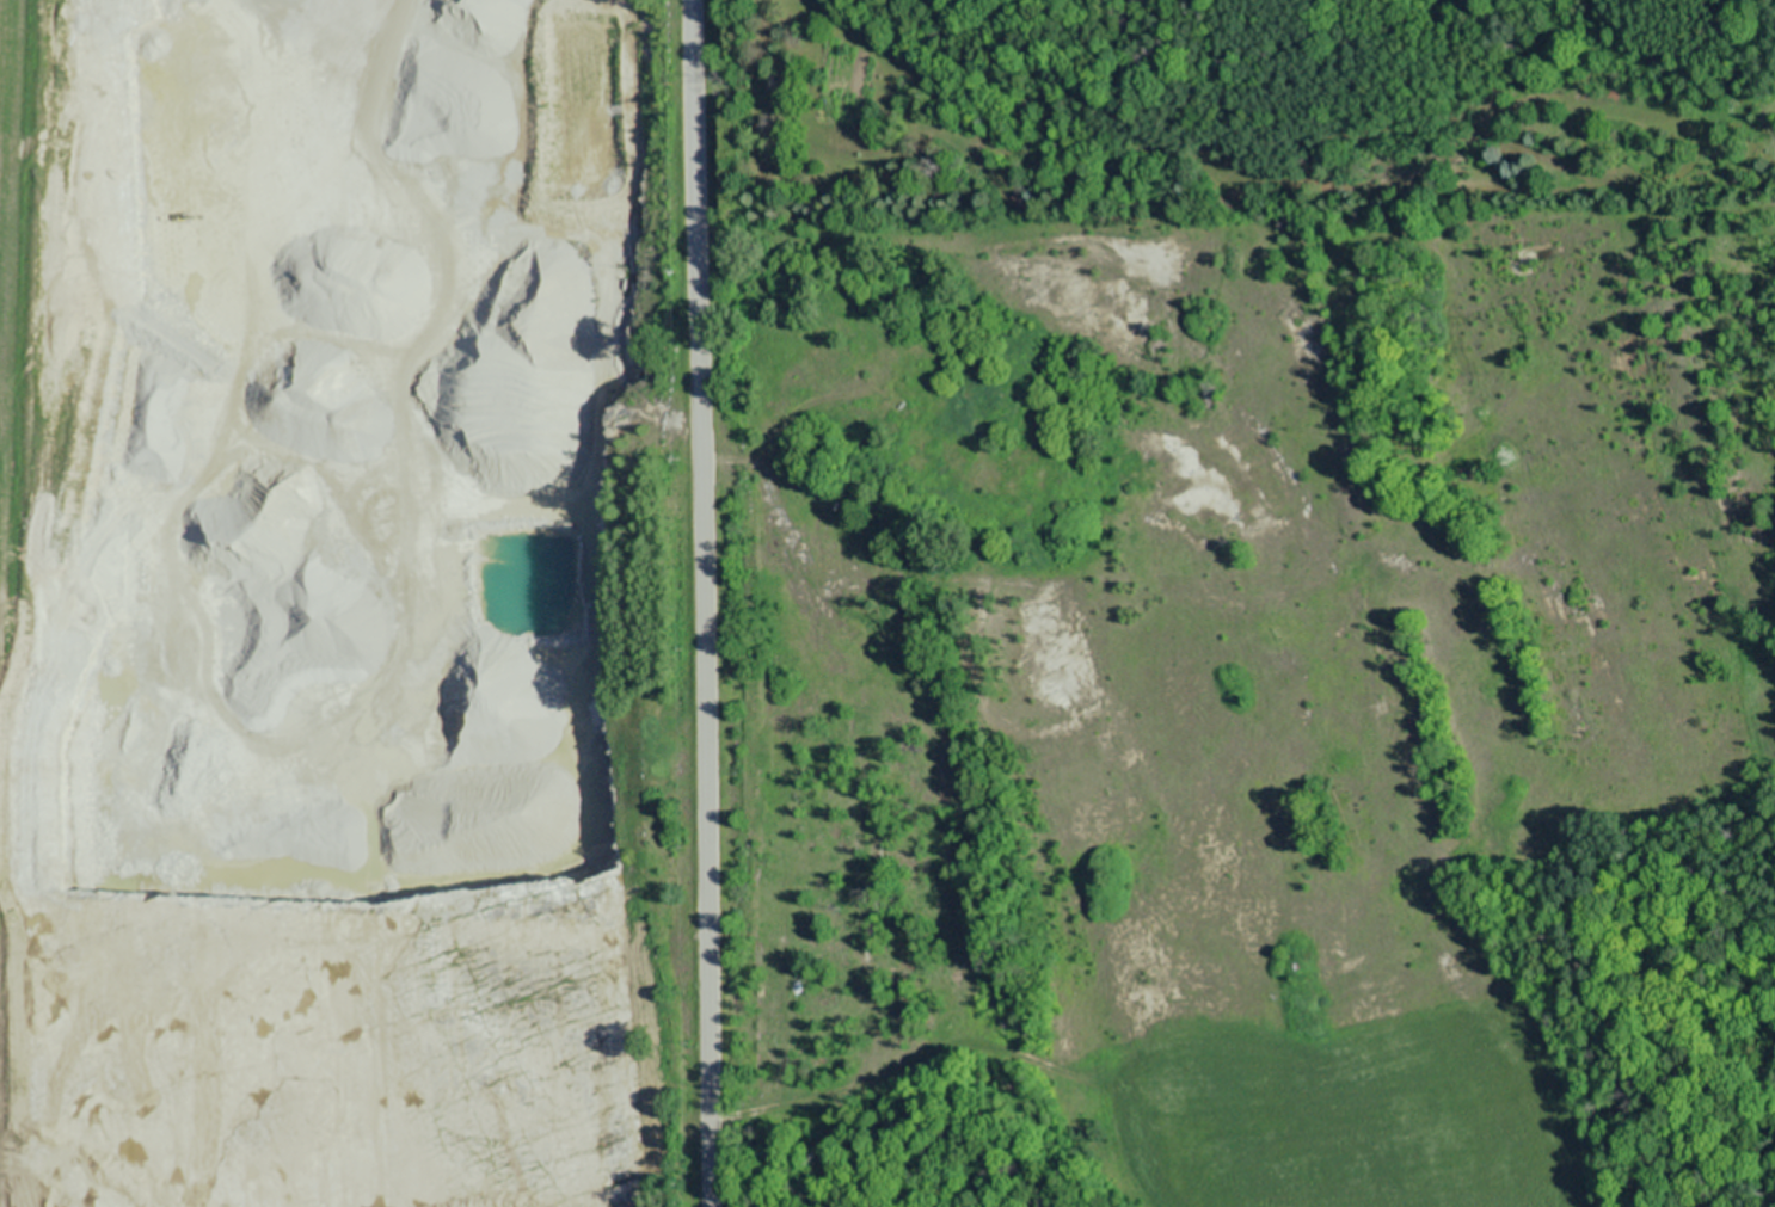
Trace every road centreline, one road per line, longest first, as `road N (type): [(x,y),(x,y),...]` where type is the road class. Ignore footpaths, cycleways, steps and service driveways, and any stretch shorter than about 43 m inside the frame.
road 1 (residential): [(716,1206),(696,0)]

